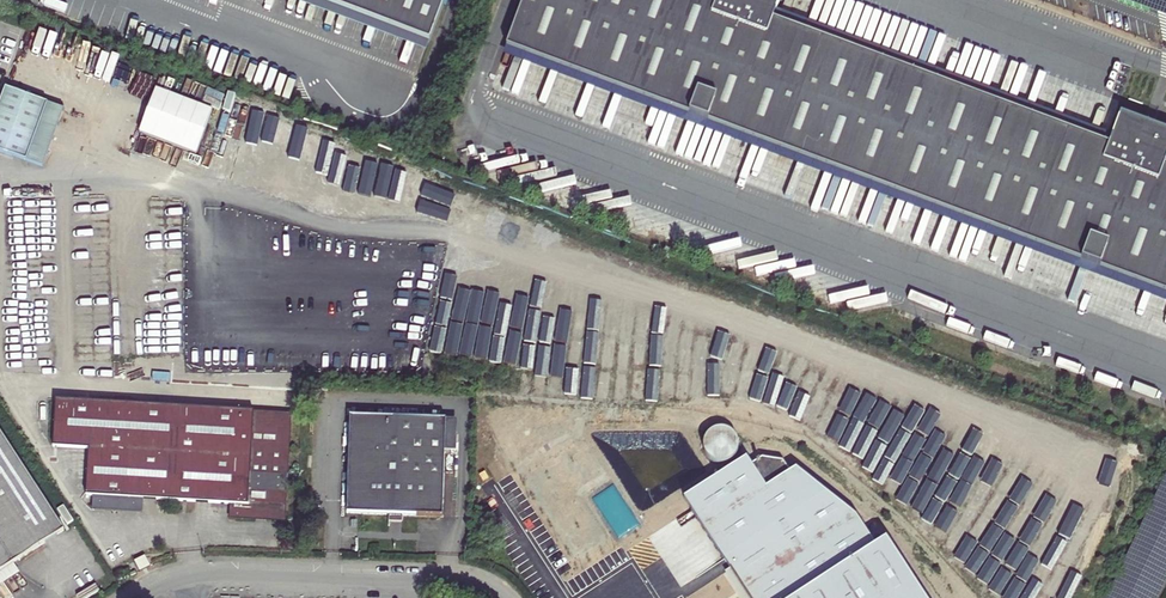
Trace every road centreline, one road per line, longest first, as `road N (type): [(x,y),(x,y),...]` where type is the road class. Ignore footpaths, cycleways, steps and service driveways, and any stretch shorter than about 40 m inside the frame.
road 1 (unclassified): [(486,597),(454,585),(201,577),(143,597)]

